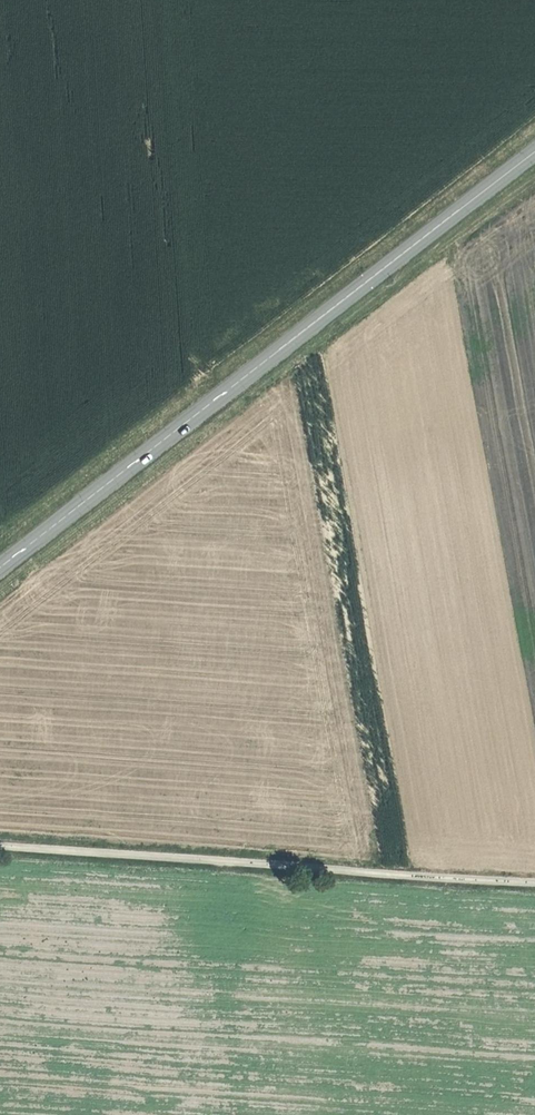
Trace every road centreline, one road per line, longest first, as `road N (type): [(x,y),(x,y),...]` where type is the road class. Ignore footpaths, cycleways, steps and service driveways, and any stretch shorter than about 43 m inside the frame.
road 1 (secondary): [(534,151),(0,568)]
road 2 (track): [(0,847),(534,882)]

